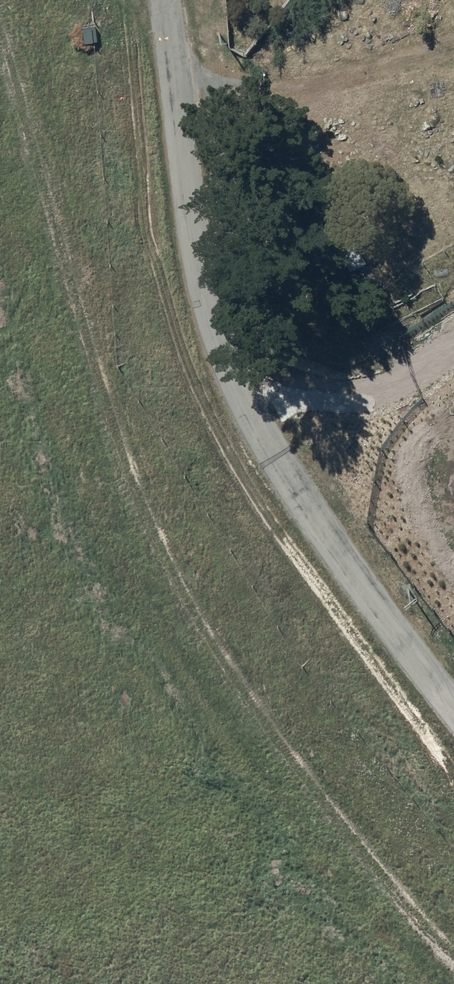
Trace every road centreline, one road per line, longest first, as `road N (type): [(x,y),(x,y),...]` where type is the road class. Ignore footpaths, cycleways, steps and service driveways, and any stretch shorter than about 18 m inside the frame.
road 1 (track): [(453,971),(263,727),(139,514),(60,308),(24,121),(0,54)]
road 2 (unclassified): [(166,0),(206,296),(233,384),(369,605),(453,710)]

